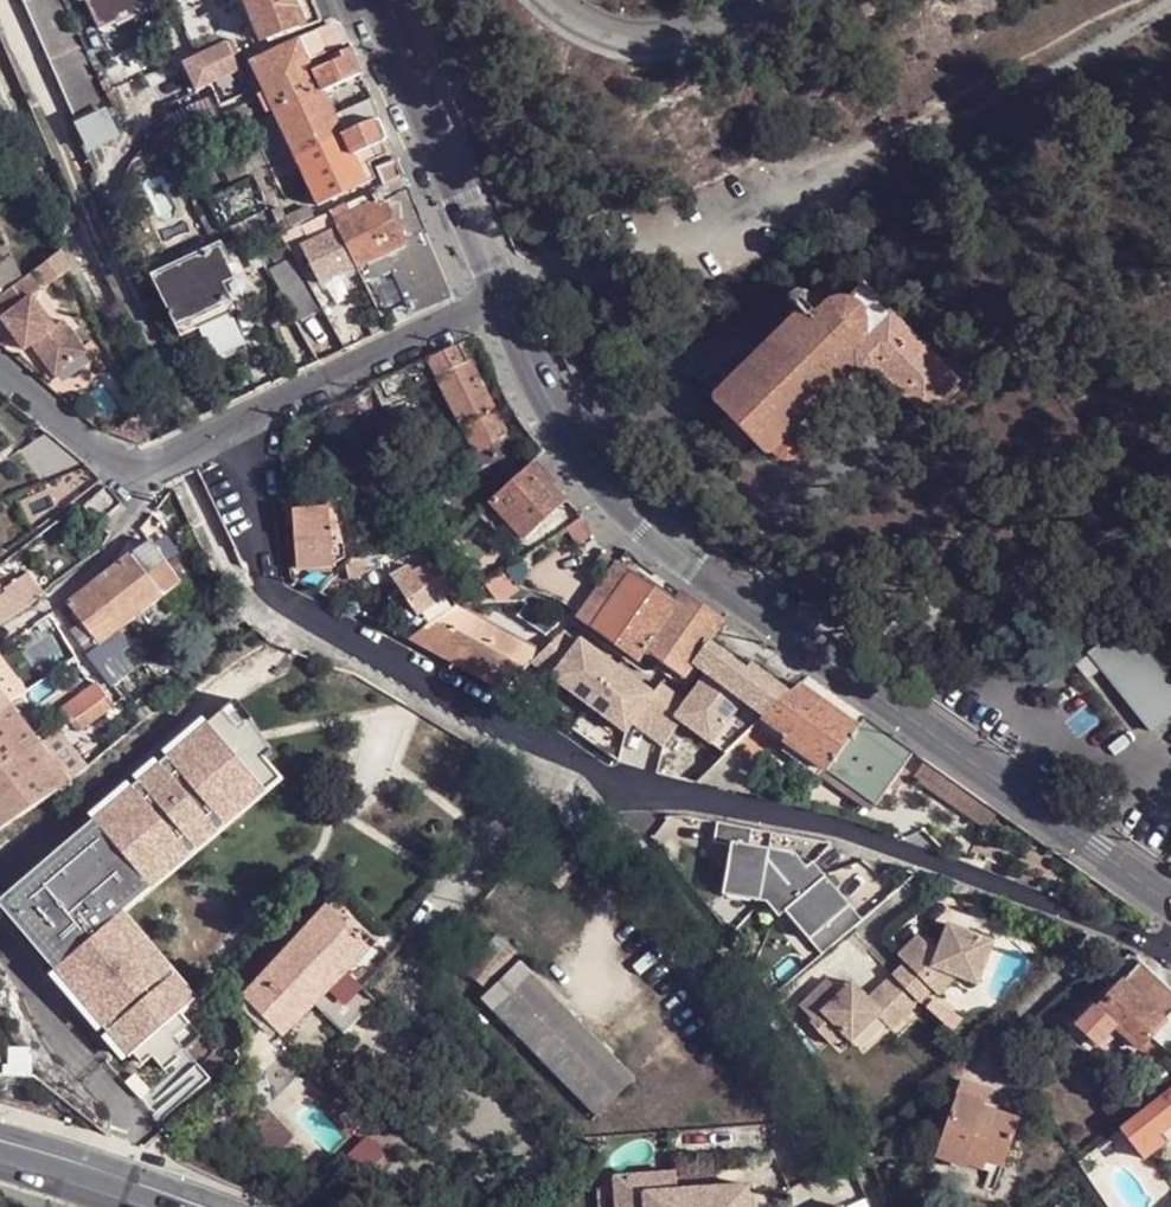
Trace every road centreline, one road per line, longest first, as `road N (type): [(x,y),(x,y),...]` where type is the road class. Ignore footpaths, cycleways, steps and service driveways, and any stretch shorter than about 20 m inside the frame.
road 1 (residential): [(229,433),(268,584),(292,608),(427,684),(624,790),(835,827),(1170,952)]
road 2 (tertiary): [(505,298),(559,414),(644,522),(1170,904)]
road 3 (track): [(504,294),(602,273),(897,139),(994,106),(1170,7)]
road 4 (tertiary): [(379,0),(505,298)]
road 5 (residential): [(505,298),(229,433)]
road 6 (residential): [(763,0),(651,37),(622,36),(551,0)]
road 7 (residential): [(0,371),(103,458),(130,469)]
road 8 (residential): [(130,469),(132,526),(54,595)]
road 9 (primary): [(0,1165),(128,1206)]

